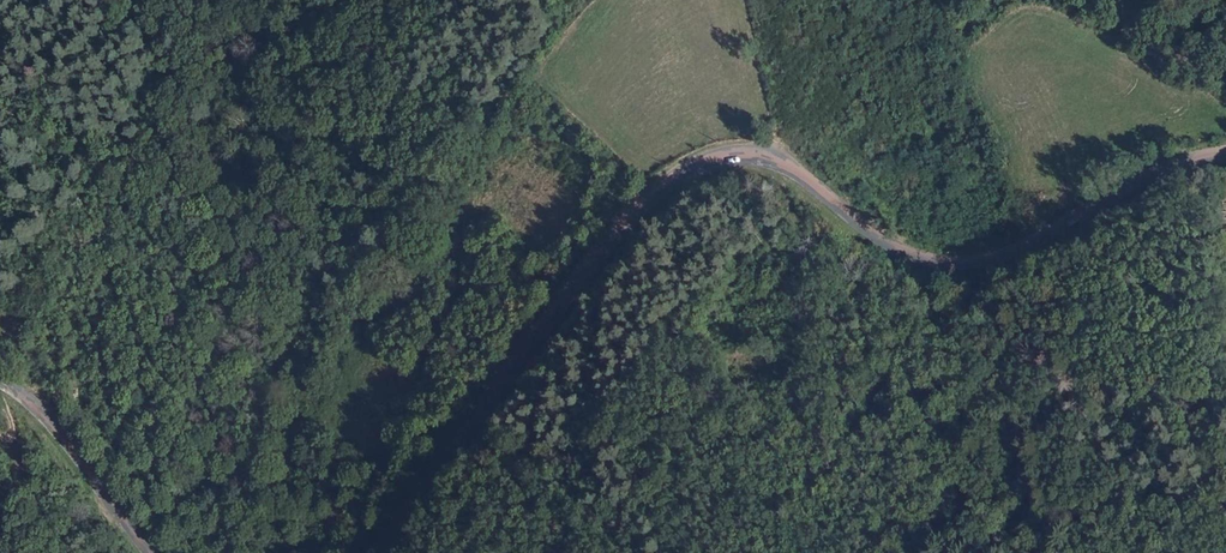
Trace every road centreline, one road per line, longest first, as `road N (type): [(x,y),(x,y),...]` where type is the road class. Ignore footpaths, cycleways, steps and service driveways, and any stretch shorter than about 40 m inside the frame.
road 1 (unclassified): [(371,552),(654,191),(697,163),(729,155),(783,160),(868,234),(909,255),(990,263),(1144,174),(1225,151)]
road 2 (unclassified): [(0,379),(33,401),(150,552)]
road 3 (track): [(1225,90),(1164,54),(1032,0)]

